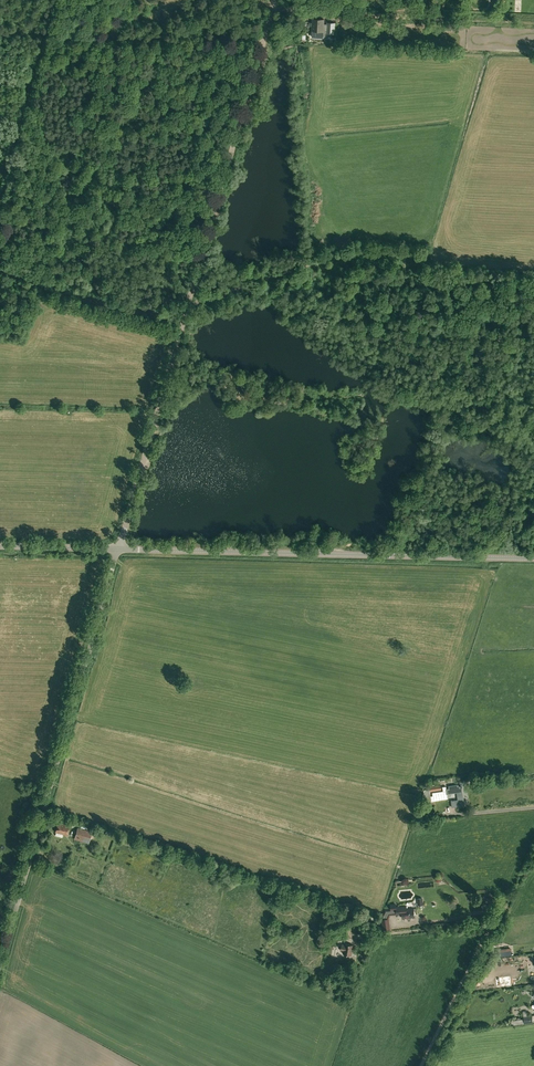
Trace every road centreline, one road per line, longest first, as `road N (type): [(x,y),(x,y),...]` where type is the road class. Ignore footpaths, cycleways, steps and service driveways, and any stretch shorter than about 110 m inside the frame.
road 1 (unclassified): [(115,548),(273,8)]
road 2 (track): [(188,306),(313,263),(410,256),(401,284),(377,309),(408,359),(533,310)]
road 3 (unclassified): [(0,952),(115,548)]
road 4 (tertiary): [(533,558),(115,548)]
road 5 (unclassified): [(422,1065),(489,925)]
road 6 (track): [(533,291),(466,313),(412,283),(410,262)]

